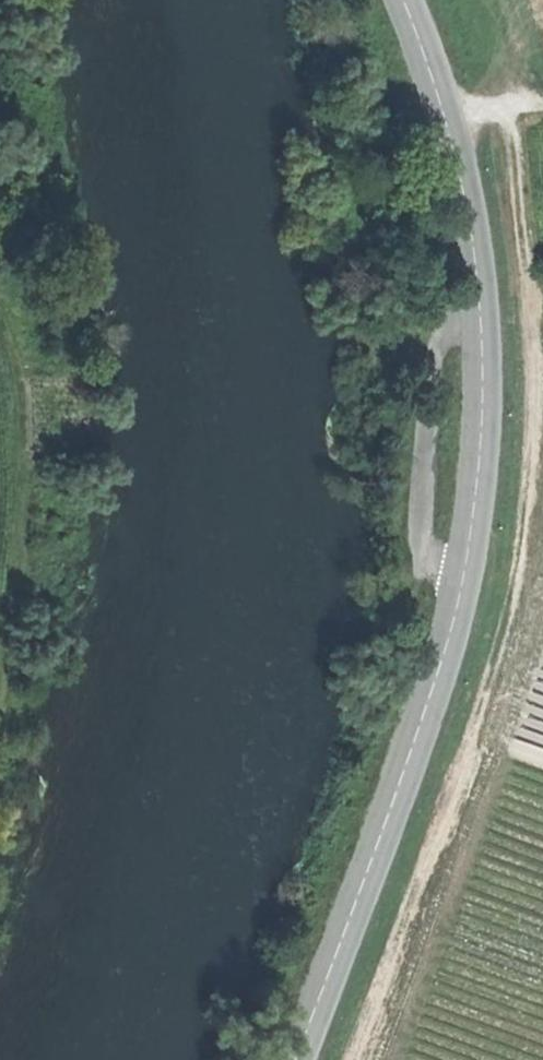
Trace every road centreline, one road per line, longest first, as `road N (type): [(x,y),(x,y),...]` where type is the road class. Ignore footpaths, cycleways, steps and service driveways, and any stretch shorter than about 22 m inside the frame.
road 1 (secondary): [(296,1059),(445,645),(476,511),(482,341),(467,217),(445,111),(403,0)]
road 2 (track): [(0,655),(25,545),(43,400),(0,287)]

